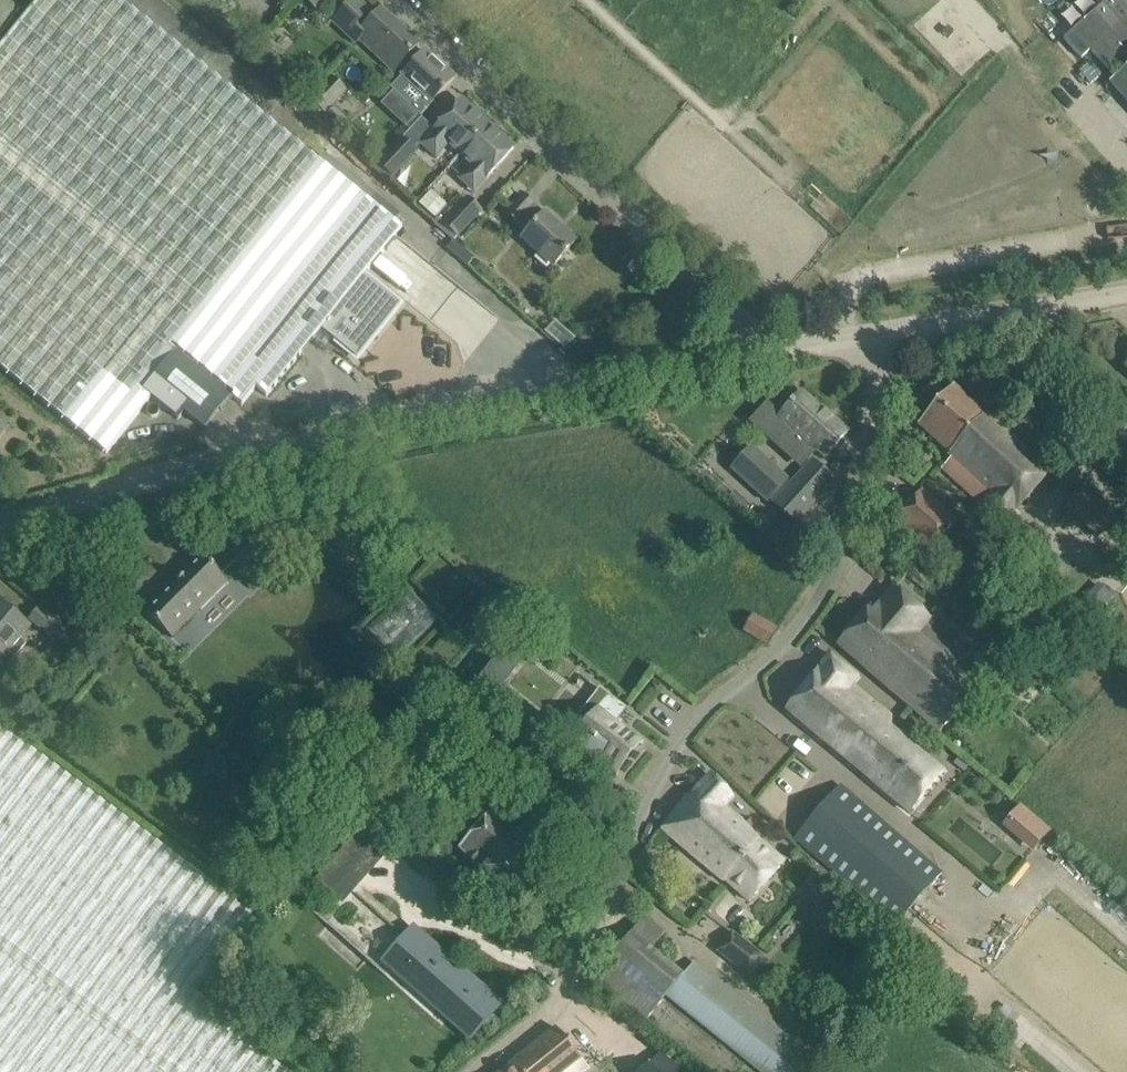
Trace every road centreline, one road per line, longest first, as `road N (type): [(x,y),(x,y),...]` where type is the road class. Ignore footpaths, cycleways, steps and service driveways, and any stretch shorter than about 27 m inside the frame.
road 1 (unclassified): [(479,1071),(560,1000),(672,755),(713,707),(774,656),(825,590),(848,531),(869,428),(874,336)]
road 2 (tertiary): [(0,523),(250,451),(764,353)]
road 3 (residential): [(764,353),(746,321),(394,0)]
road 4 (tertiary): [(874,336),(1126,294)]

